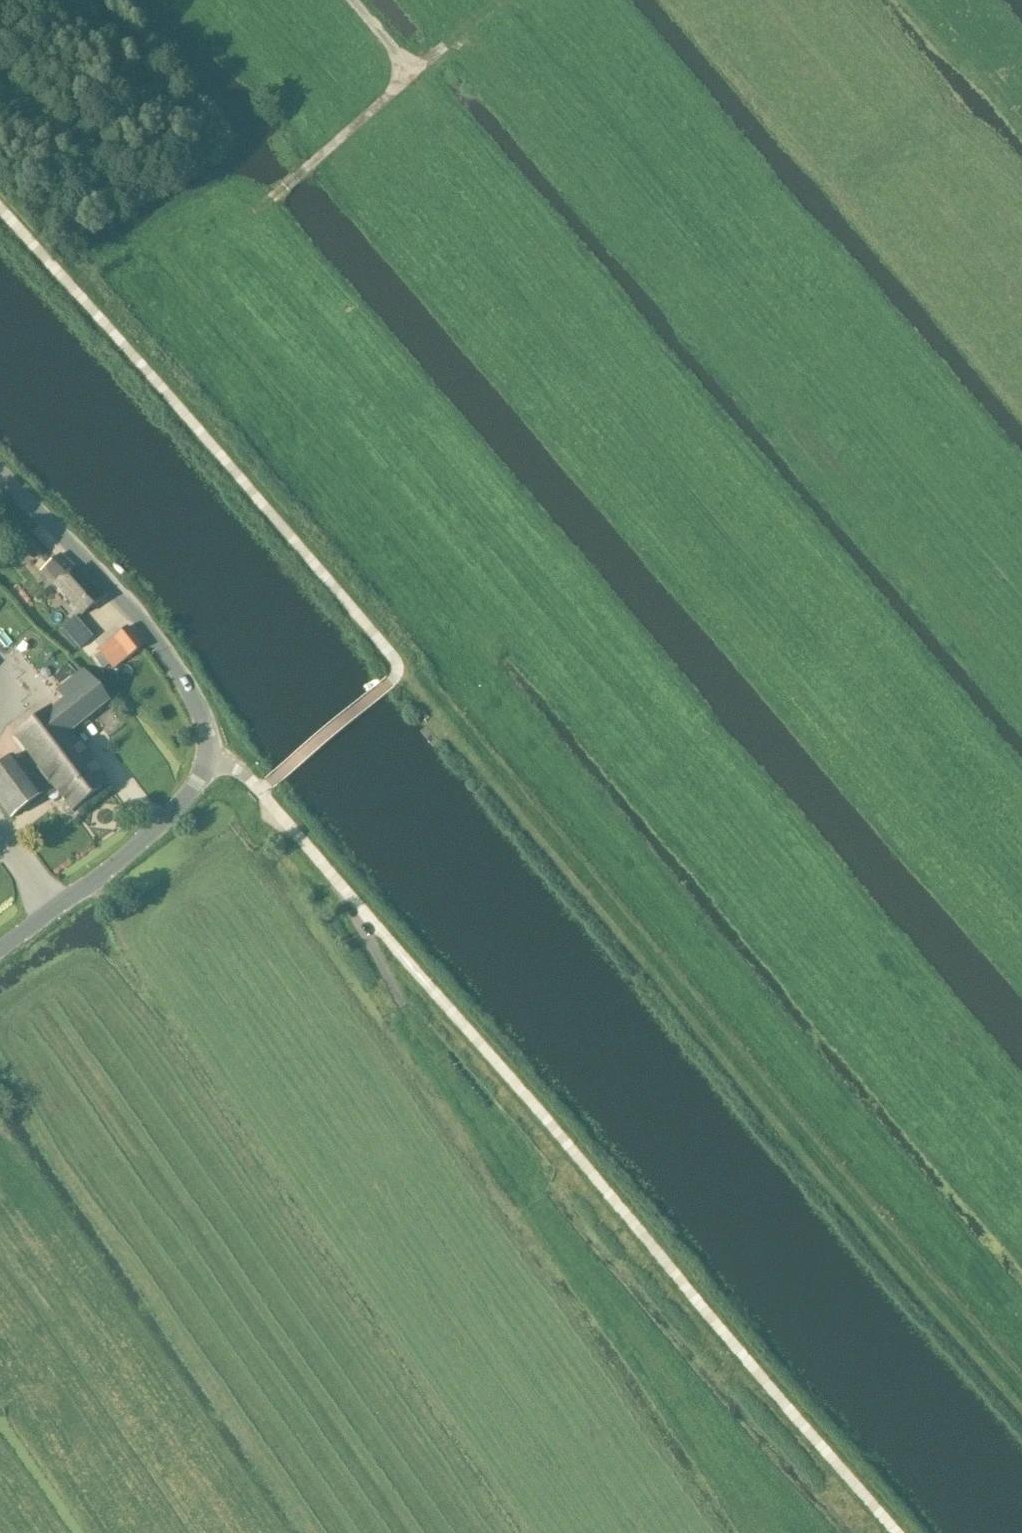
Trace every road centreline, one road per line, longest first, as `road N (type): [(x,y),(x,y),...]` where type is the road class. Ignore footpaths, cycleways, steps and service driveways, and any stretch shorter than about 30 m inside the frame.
road 1 (track): [(400,668),(1007,1388)]
road 2 (tertiary): [(0,952),(167,825),(210,755),(197,706),(165,654),(126,601),(0,471)]
road 3 (track): [(116,264),(231,225),(414,72),(353,0)]

